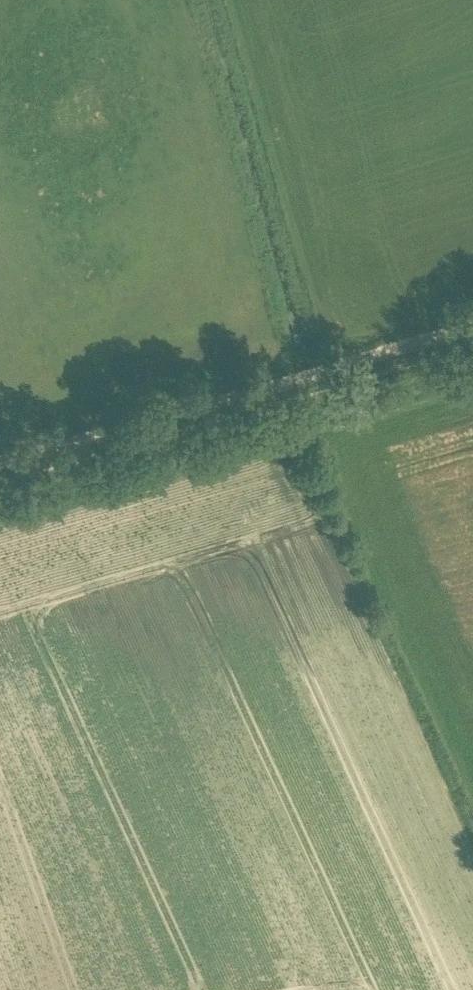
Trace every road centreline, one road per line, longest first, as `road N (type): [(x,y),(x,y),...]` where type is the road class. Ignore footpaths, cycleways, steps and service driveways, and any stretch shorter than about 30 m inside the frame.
road 1 (track): [(472,330),(0,463)]

